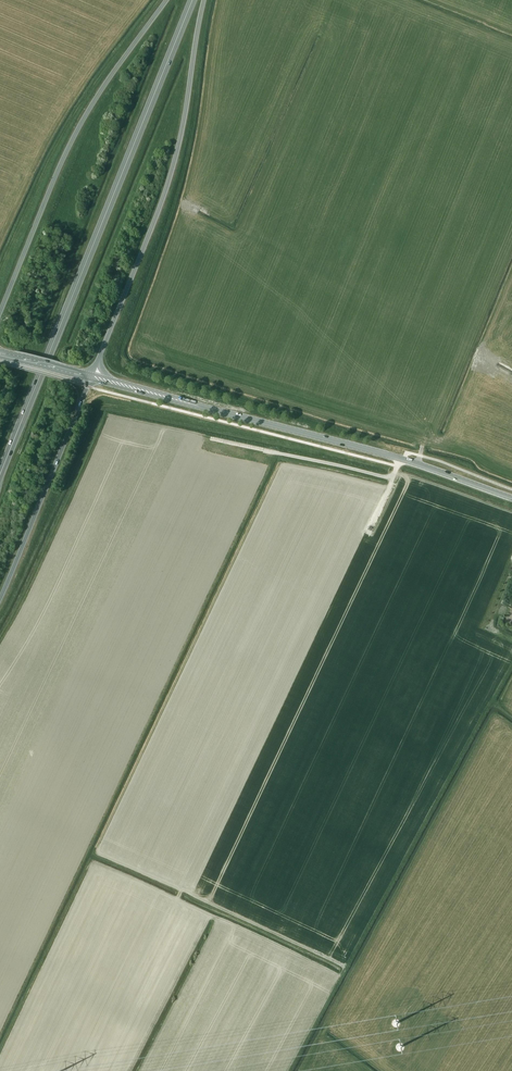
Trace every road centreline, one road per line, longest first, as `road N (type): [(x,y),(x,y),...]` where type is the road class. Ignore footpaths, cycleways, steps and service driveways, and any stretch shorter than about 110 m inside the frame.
road 1 (trunk): [(0,474),(192,0)]
road 2 (secondary): [(511,498),(402,459),(92,377)]
road 3 (trunk): [(92,377),(175,158),(203,0)]
road 4 (trunk): [(166,0),(77,130),(0,311)]
road 5 (trunk): [(0,598),(92,377)]

